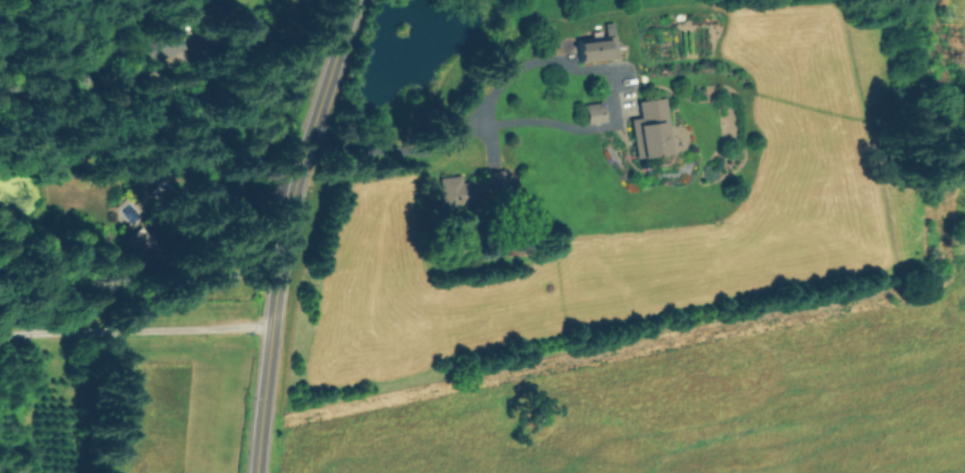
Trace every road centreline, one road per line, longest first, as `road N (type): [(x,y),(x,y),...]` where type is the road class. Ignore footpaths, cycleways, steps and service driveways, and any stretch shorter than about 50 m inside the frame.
road 1 (tertiary): [(256,472),(283,249),(349,0)]

